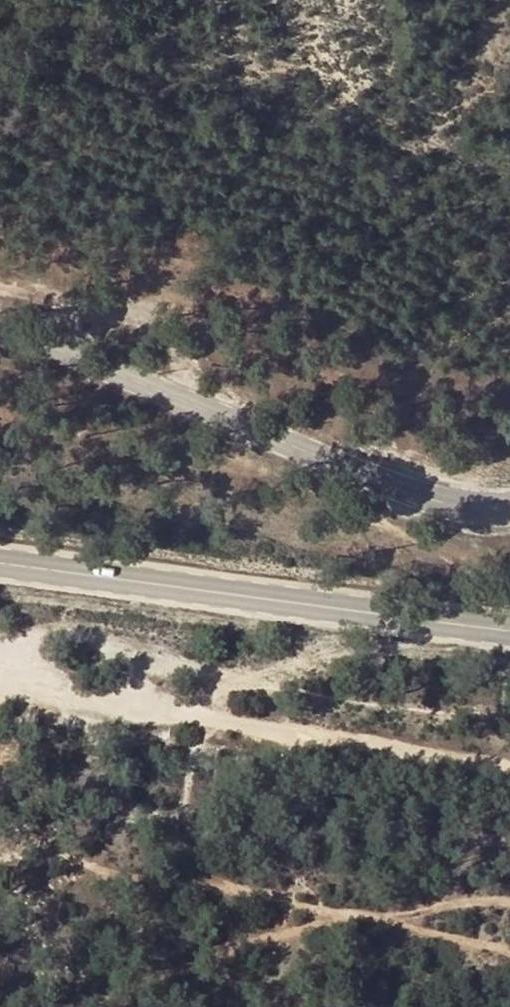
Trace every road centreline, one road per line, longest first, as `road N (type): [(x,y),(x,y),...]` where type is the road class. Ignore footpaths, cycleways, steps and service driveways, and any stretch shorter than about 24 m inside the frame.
road 1 (tertiary): [(509,508),(486,515),(410,498),(0,342)]
road 2 (secondary): [(509,631),(0,562)]

